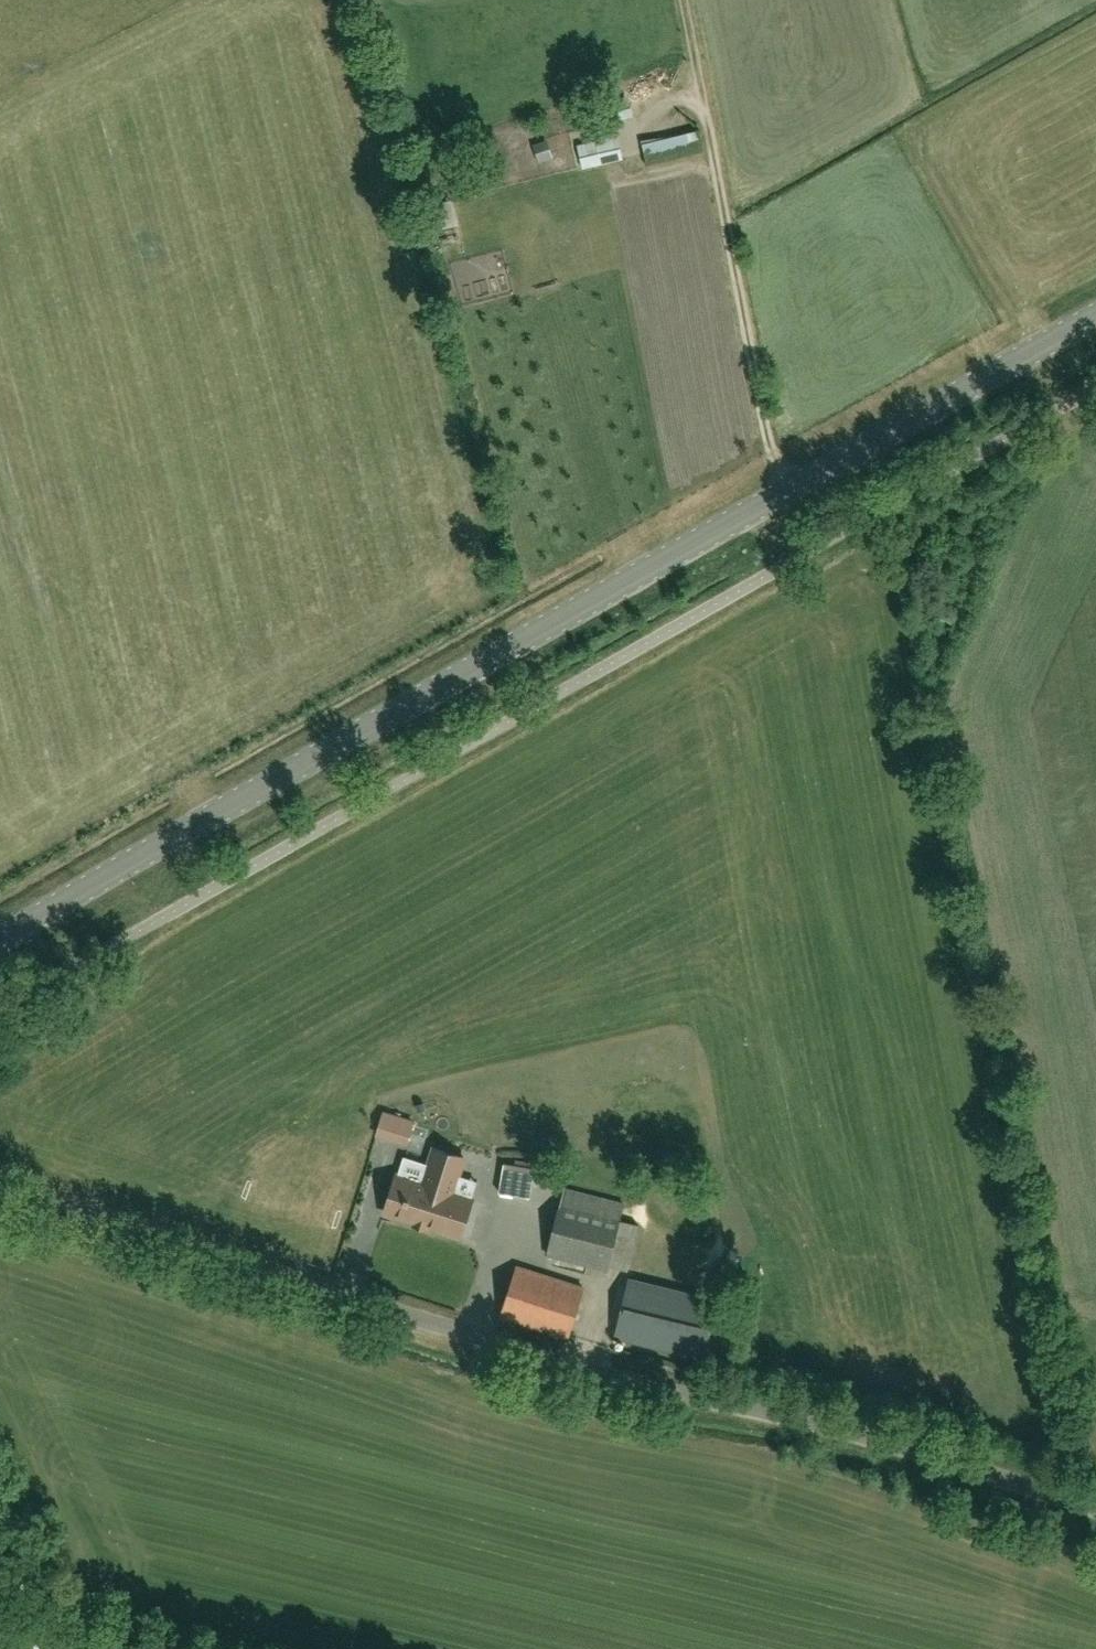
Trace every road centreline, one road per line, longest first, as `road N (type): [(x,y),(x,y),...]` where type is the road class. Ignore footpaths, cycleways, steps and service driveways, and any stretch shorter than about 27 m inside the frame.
road 1 (tertiary): [(1095,321),(0,939)]
road 2 (unclassified): [(1095,1509),(814,1424),(597,1376),(0,1181)]
road 3 (unclassified): [(73,1648),(0,1504)]

